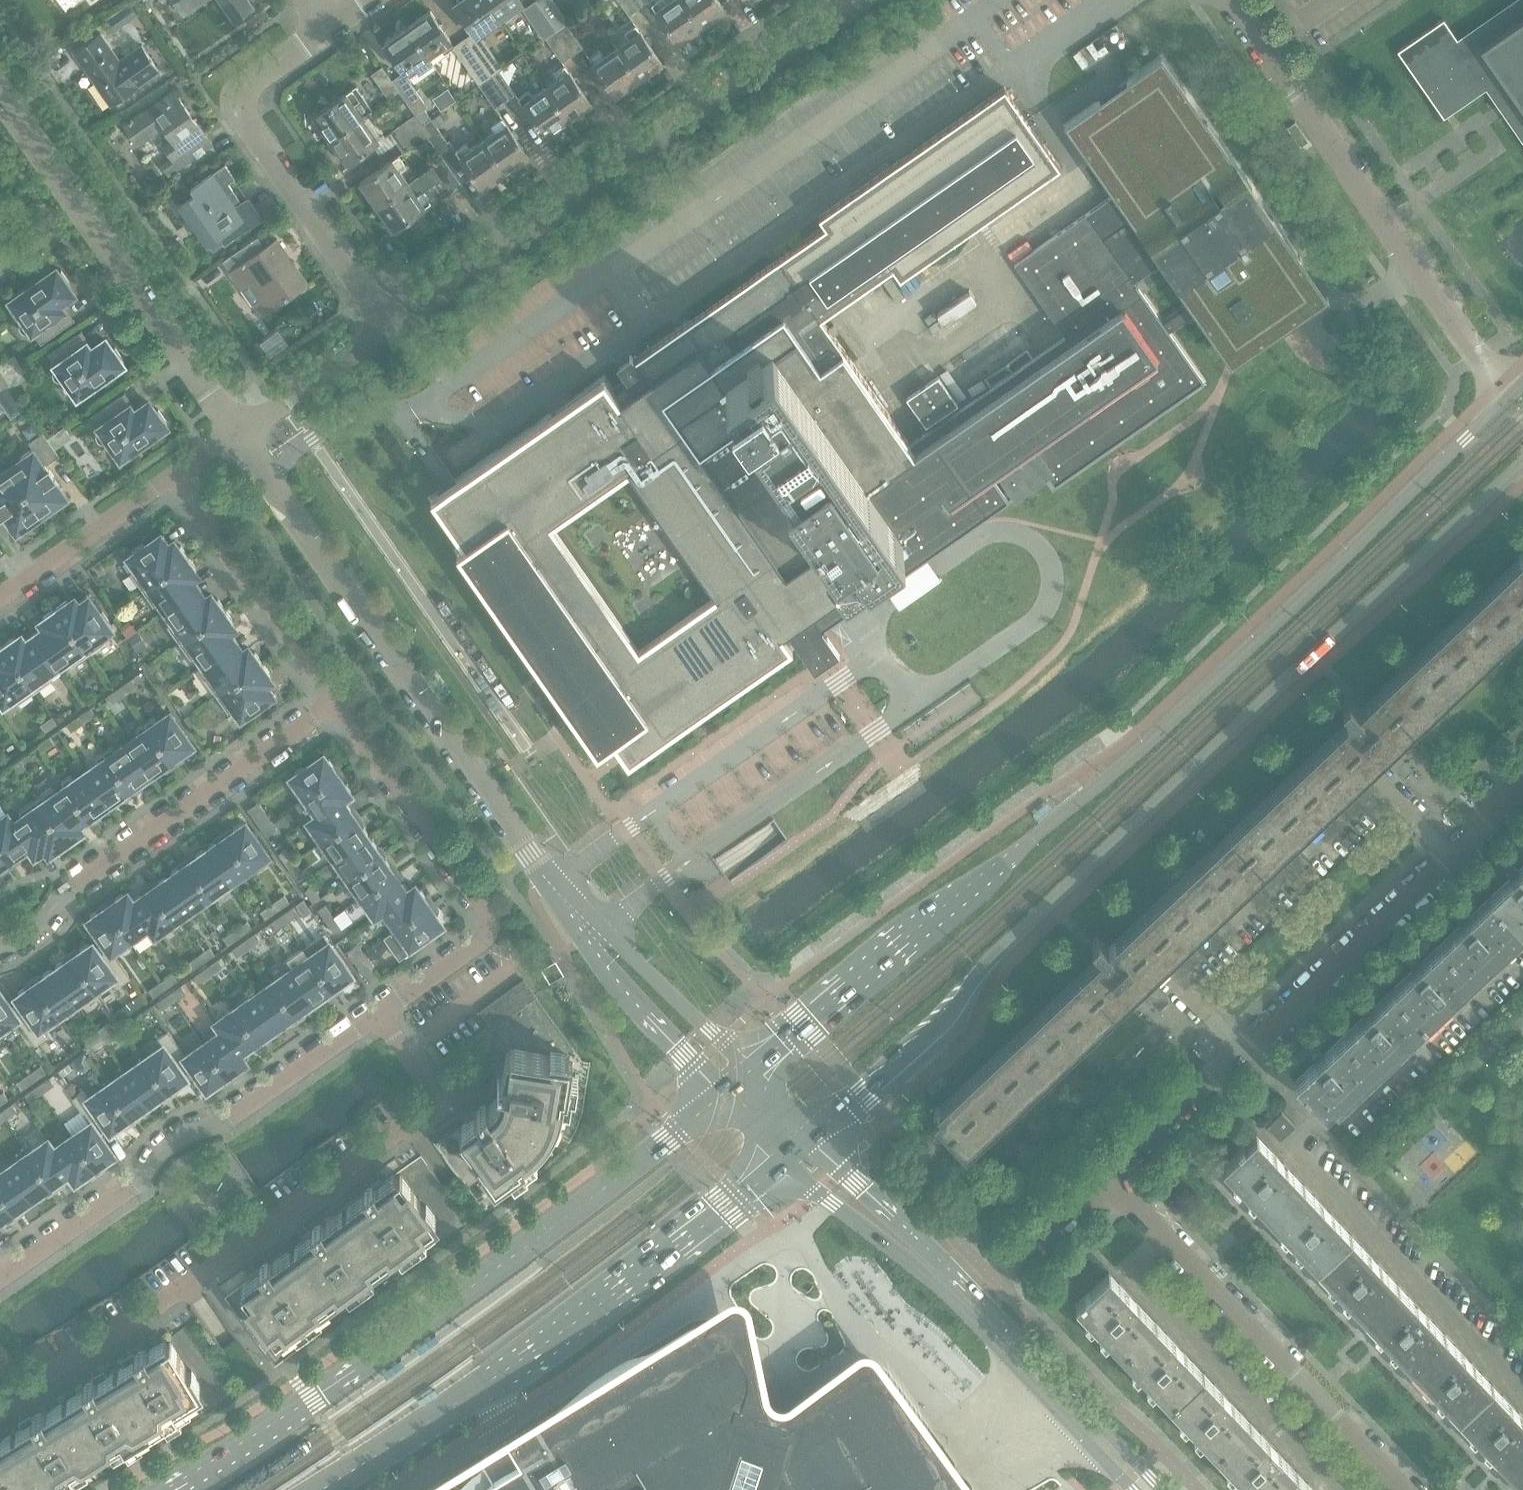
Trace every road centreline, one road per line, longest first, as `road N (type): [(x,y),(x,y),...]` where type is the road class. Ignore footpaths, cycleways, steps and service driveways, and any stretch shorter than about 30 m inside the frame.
road 1 (secondary): [(1508,398),(1123,769),(752,1070)]
road 2 (secondary): [(814,1132),(928,1038),(997,952),(1522,466)]
road 3 (secondary): [(724,1094),(322,1392),(162,1489)]
road 4 (residential): [(0,1360),(12,1378),(41,1379),(411,1123),(428,1105),(426,1084),(378,1015)]
road 5 (residential): [(592,933),(240,436)]
road 6 (residential): [(1104,1178),(1522,785)]
road 7 (secondary): [(321,1489),(518,1363),(786,1159)]
road 8 (residential): [(390,329),(853,0)]
road 9 (tertiary): [(1164,1489),(814,1132)]
road 10 (residential): [(1508,398),(1229,0)]
road 11 (tertiary): [(786,1159),(936,1280),(1133,1489)]
road 12 (residential): [(0,1279),(133,1187),(174,1143),(229,1119),(378,1015)]
road 13 (residential): [(1401,1489),(1104,1178)]
road 14 (residential): [(0,950),(47,925),(74,887),(340,701)]
road 15 (residential): [(240,436),(0,95)]
road 16 (residential): [(378,1015),(482,942),(490,923),(340,701)]
road 17 (residential): [(390,329),(251,125),(242,98),(258,77),(330,28)]
road 18 (residential): [(340,701),(179,472)]
road 19 (residential): [(0,597),(179,472)]
road 20 (residential): [(752,1070),(624,949),(592,933)]
road 21 (residential): [(592,933),(594,949),(625,990),(724,1094)]
road 22 (residential): [(240,436),(390,329)]

